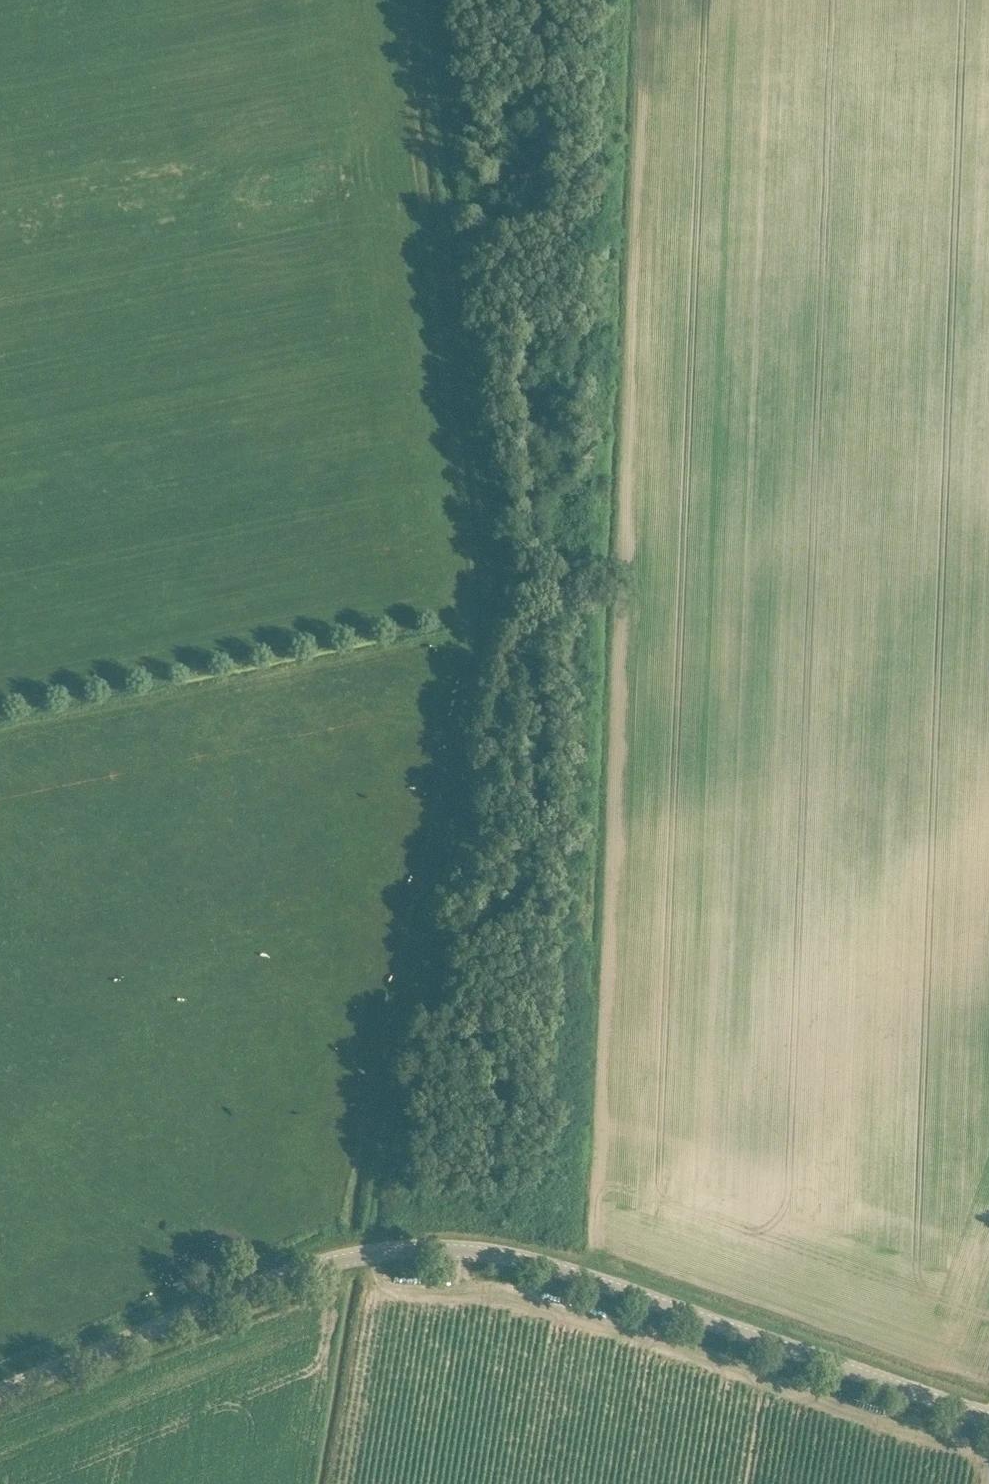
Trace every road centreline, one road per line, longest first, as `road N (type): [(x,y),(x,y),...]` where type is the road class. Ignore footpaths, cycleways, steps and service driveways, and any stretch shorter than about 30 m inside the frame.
road 1 (unclassified): [(0,1385),(289,1268),(383,1242),(469,1243),(988,1417)]

